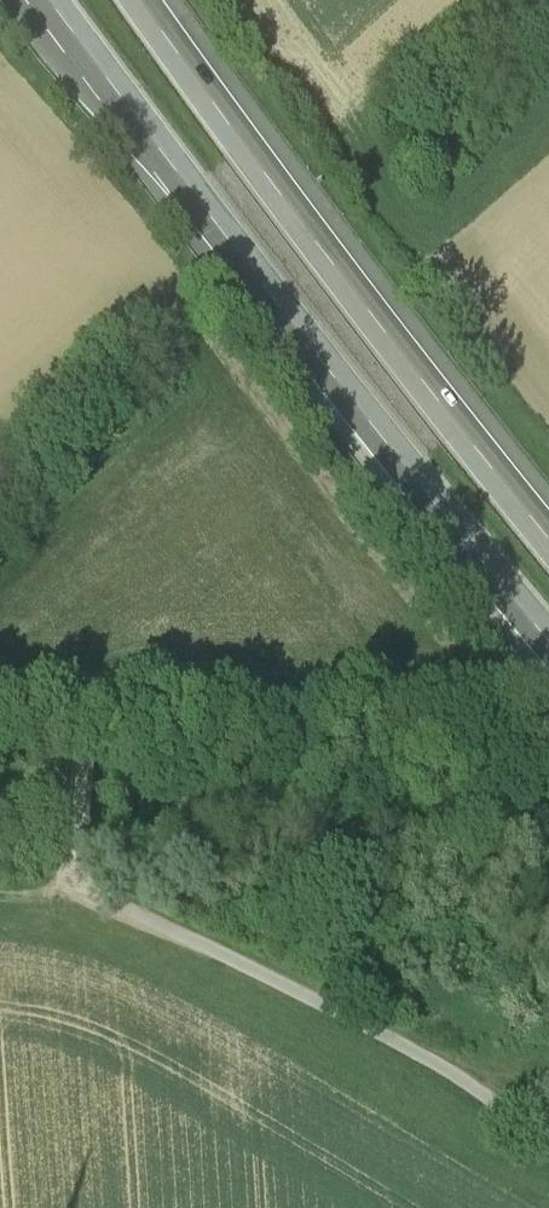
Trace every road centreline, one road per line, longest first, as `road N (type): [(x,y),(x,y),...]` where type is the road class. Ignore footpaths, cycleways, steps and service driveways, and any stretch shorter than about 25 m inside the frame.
road 1 (motorway): [(46,0),(350,409),(548,654)]
road 2 (motorway): [(548,550),(405,371),(136,0)]
road 3 (unclassified): [(548,1151),(437,1083),(79,895),(84,747)]

